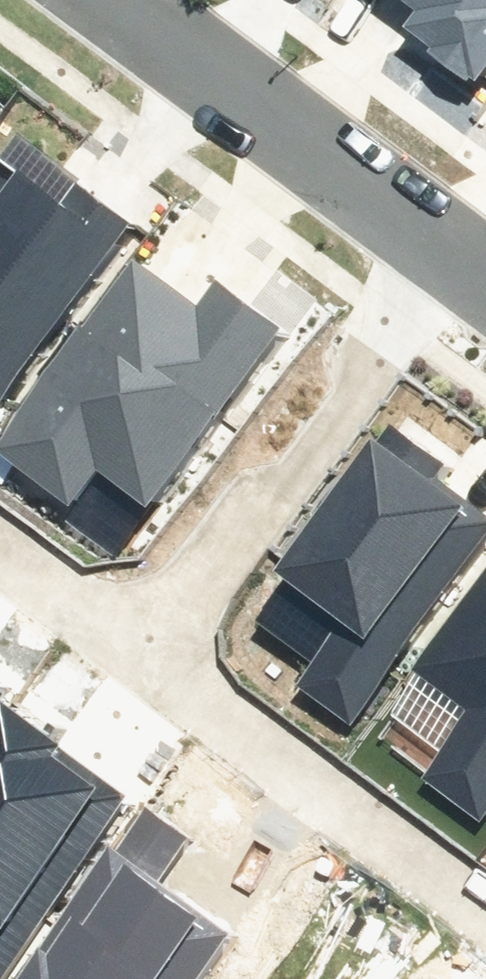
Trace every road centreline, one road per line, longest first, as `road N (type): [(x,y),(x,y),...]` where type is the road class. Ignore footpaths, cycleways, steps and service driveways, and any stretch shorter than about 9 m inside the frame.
road 1 (residential): [(126,658),(379,313),(440,242)]
road 2 (residential): [(485,936),(126,658)]
road 3 (residential): [(118,0),(440,242)]
road 4 (residential): [(126,658),(0,556)]

